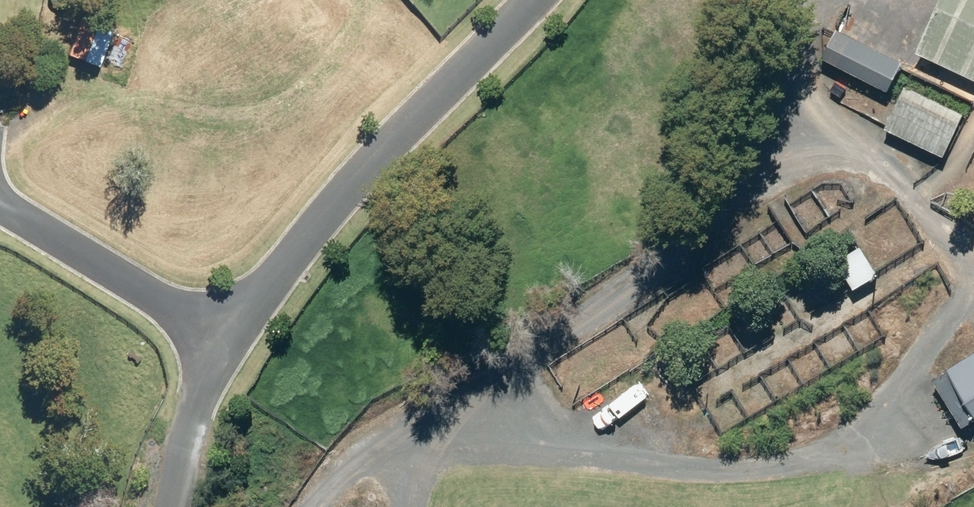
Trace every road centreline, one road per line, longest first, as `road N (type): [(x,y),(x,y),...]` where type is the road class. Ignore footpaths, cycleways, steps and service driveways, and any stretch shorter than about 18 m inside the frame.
road 1 (track): [(303,506),(358,462),(461,436),(871,428),(894,418),(920,368),(973,311)]
road 2 (residential): [(536,0),(340,199),(232,346)]
road 3 (residential): [(232,346),(0,196)]
road 4 (residential): [(232,346),(200,403),(172,506)]

